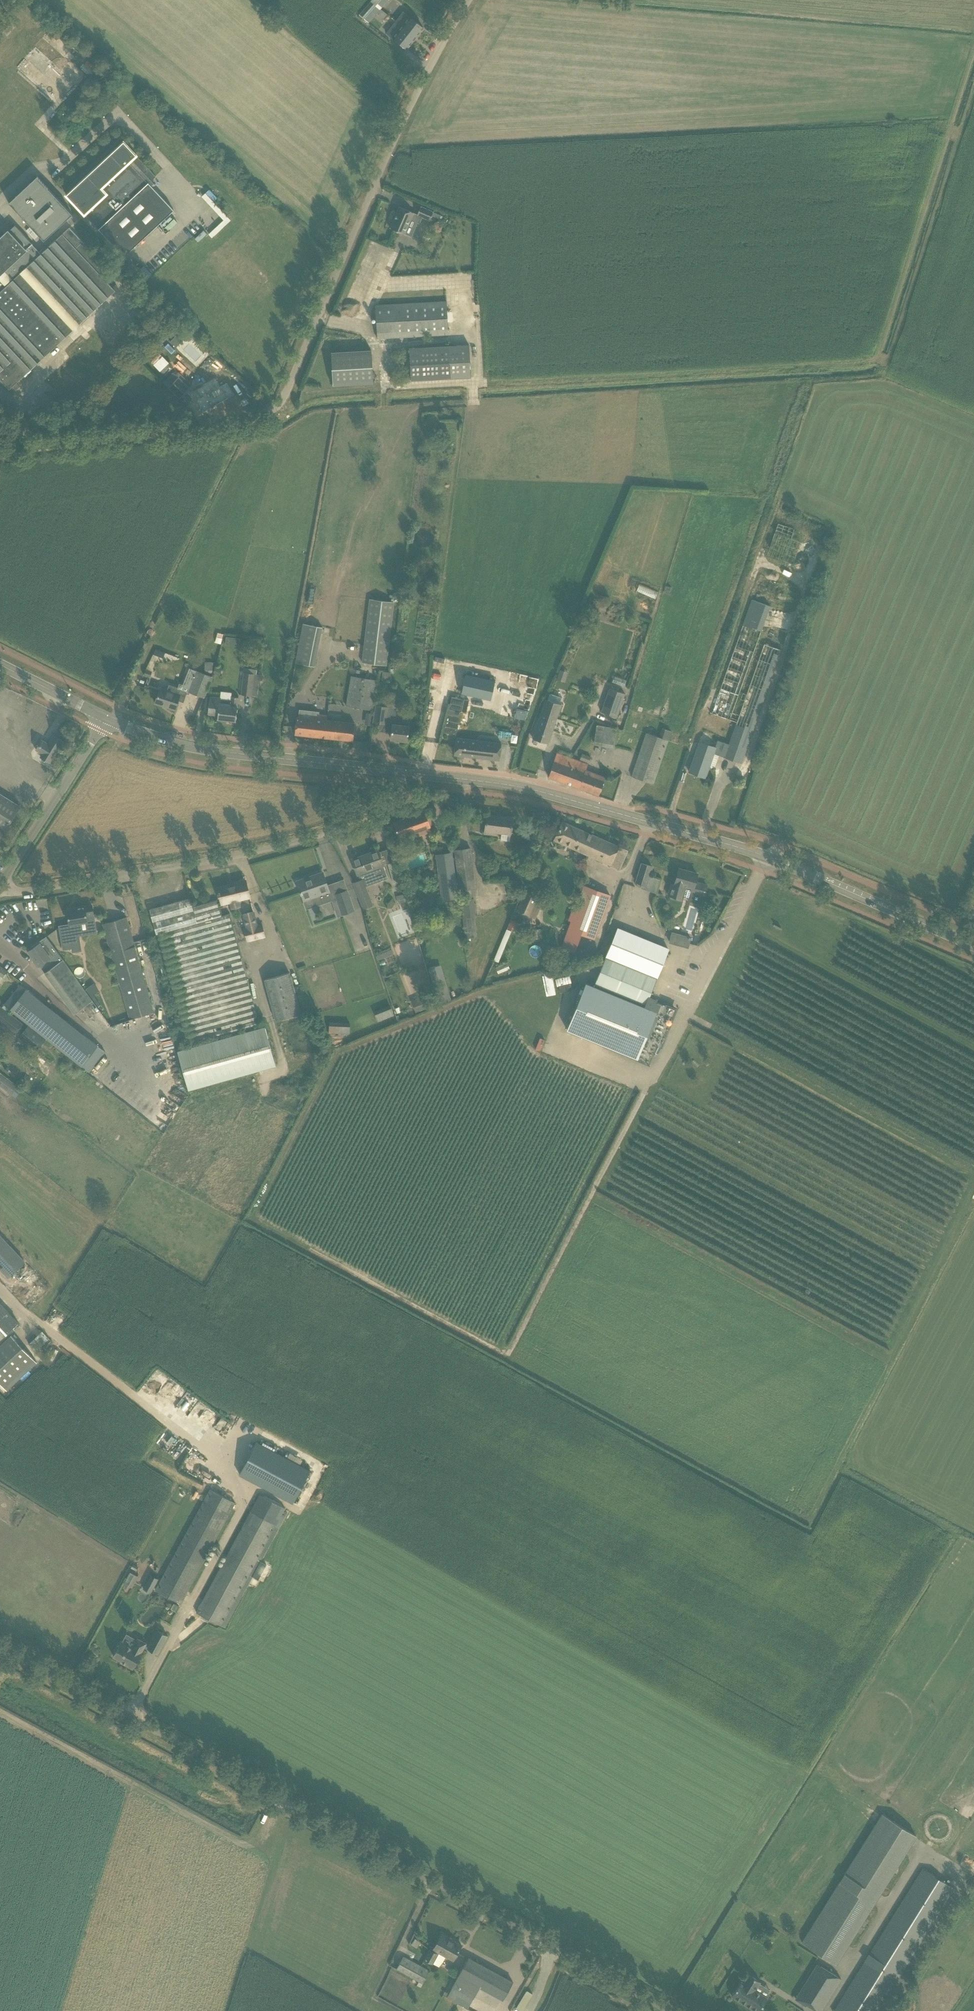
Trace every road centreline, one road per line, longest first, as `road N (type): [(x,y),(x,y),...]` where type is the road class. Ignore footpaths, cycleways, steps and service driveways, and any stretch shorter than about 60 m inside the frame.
road 1 (unclassified): [(668,2010),(0,1647)]
road 2 (unclassified): [(0,449),(253,418),(274,407),(424,78),(470,0)]
road 3 (unclassified): [(0,892),(287,846),(389,809),(398,771)]
road 4 (tertiary): [(821,877),(545,794),(398,771)]
road 5 (residential): [(0,886),(98,732)]
road 6 (tertiary): [(279,760),(183,745),(107,719)]
road 7 (tertiary): [(107,719),(0,663)]

